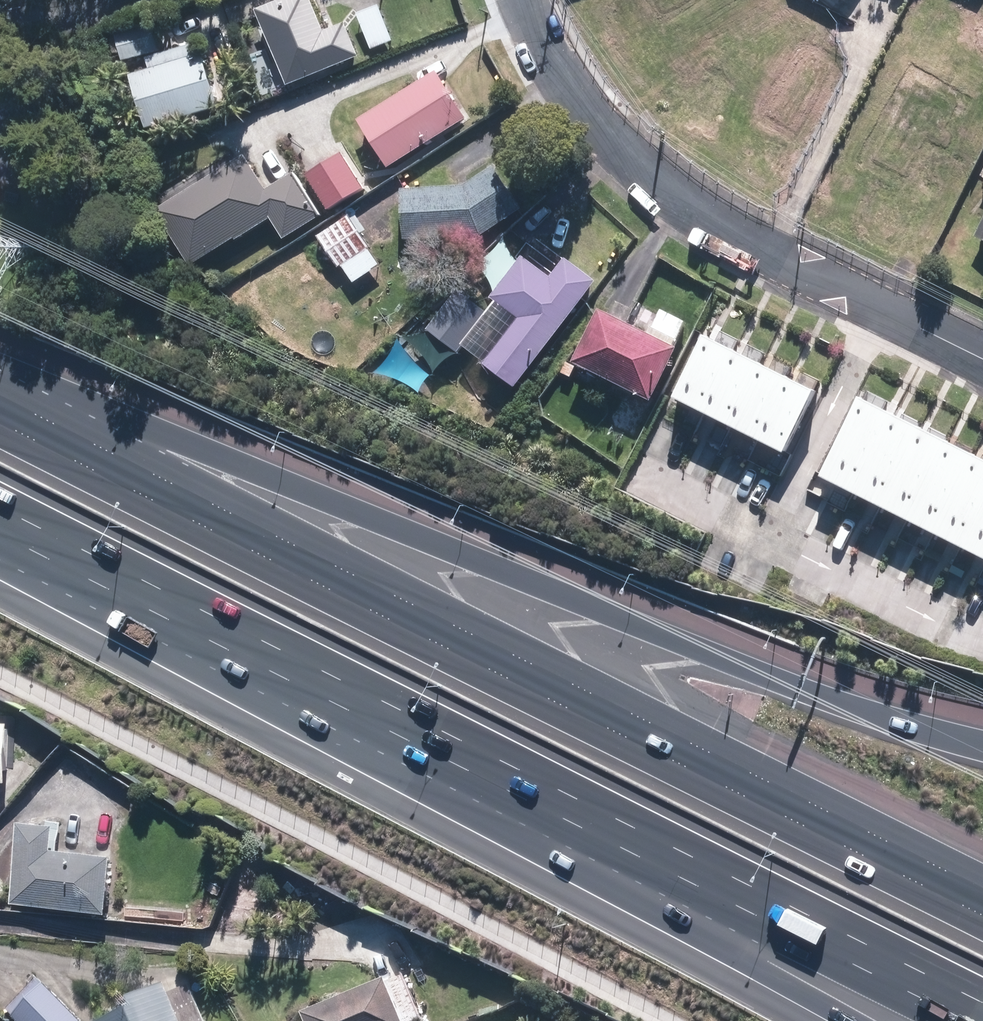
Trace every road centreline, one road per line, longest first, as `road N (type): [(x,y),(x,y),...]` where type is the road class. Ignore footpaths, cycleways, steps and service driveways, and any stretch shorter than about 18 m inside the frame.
road 1 (motorway): [(0,399),(982,889)]
road 2 (motorway): [(968,1020),(0,532)]
road 3 (motorway): [(0,374),(798,688),(982,745)]
road 4 (motorway): [(849,1020),(0,540)]
road 5 (residential): [(873,308),(760,535),(928,618),(982,632)]
road 6 (residential): [(873,308),(746,243),(636,167),(568,90),(521,0)]
road 7 (residential): [(982,363),(873,308)]

